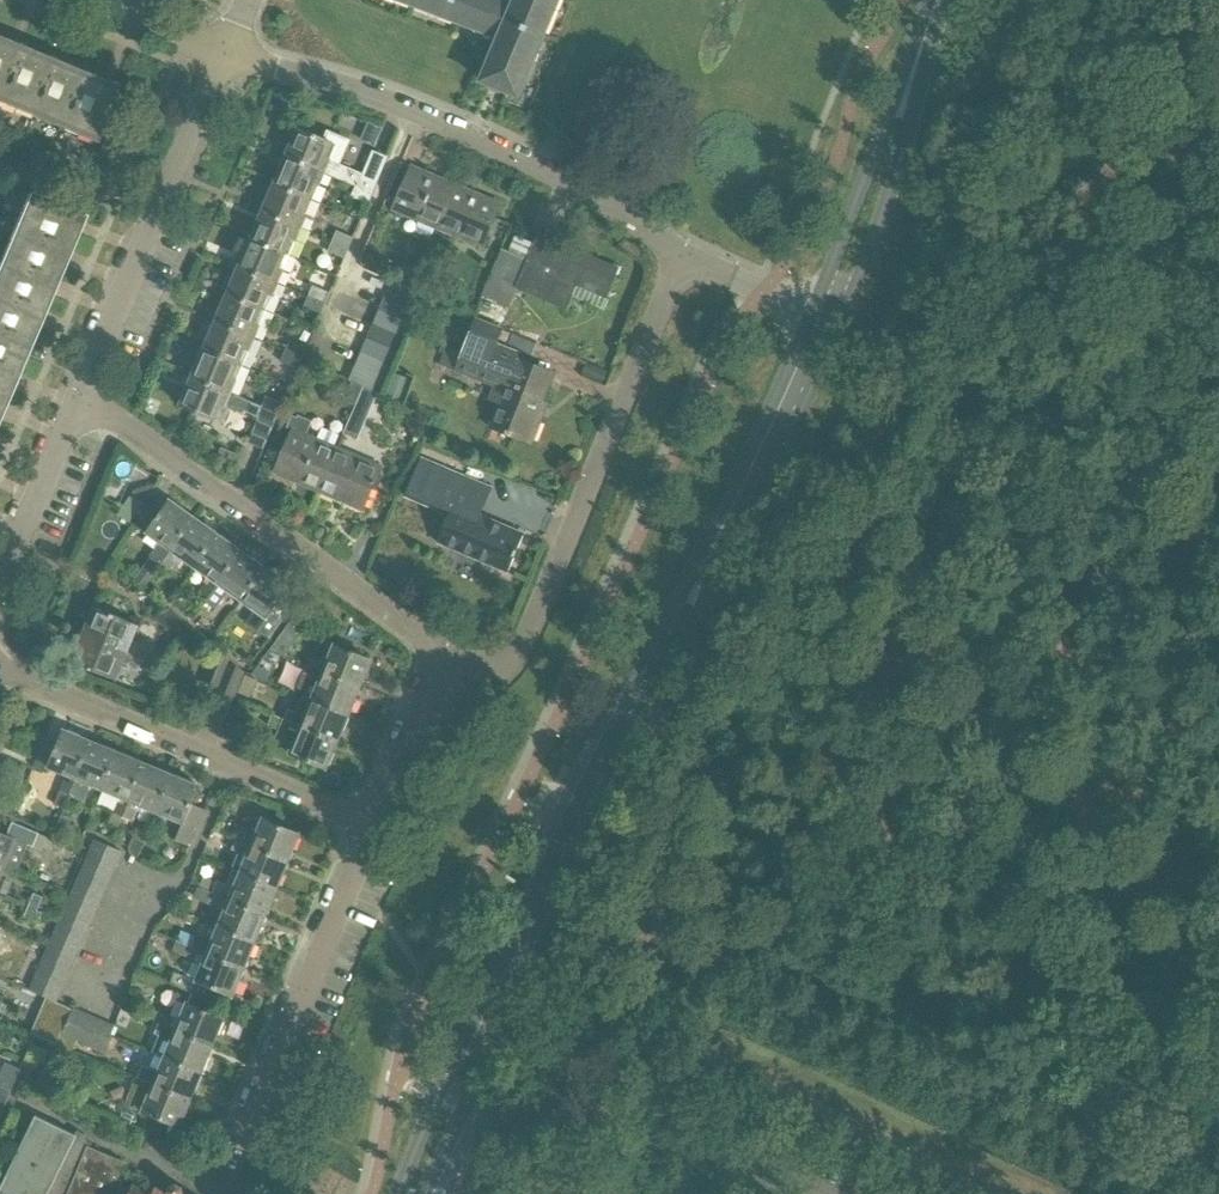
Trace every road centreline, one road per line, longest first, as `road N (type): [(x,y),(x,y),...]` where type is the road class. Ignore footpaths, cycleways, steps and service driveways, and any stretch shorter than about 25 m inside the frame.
road 1 (secondary): [(411,1193),(827,317)]
road 2 (residential): [(684,255),(525,647),(503,661),(472,663),(448,652)]
road 3 (residential): [(684,255),(570,185),(462,133),(226,54)]
road 4 (residential): [(372,825),(244,1135),(368,1193)]
road 5 (residential): [(448,652),(82,396)]
road 6 (residential): [(372,825),(0,666)]
road 7 (residential): [(82,396),(226,54)]
road 8 (secondary): [(827,317),(941,0)]
road 9 (residential): [(0,586),(82,396)]
road 10 (residential): [(448,652),(372,825)]
road 11 (residential): [(827,317),(684,255)]
road 12 (residential): [(226,54),(97,0)]

